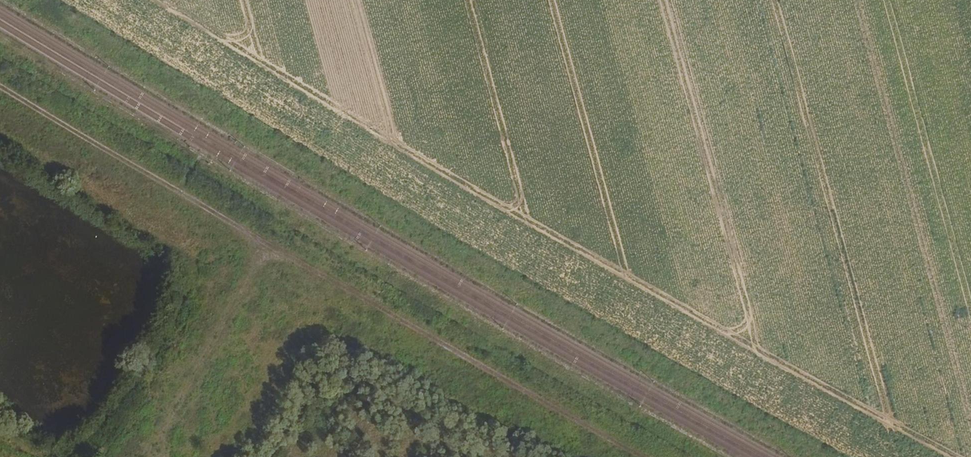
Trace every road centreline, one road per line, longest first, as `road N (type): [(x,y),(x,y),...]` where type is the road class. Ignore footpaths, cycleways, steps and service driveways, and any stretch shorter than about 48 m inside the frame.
road 1 (track): [(267,247),(642,456)]
road 2 (track): [(267,247),(147,456)]

